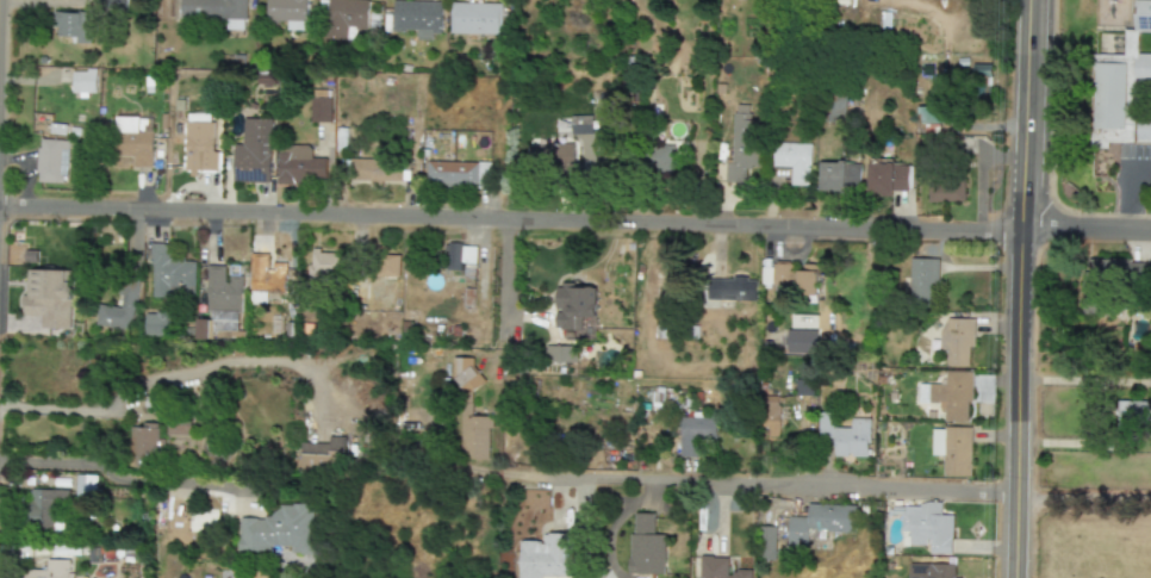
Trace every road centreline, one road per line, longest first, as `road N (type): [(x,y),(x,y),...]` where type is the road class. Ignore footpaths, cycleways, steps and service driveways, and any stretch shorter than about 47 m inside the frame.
road 1 (residential): [(0,209),(1150,228)]
road 2 (residential): [(500,476),(1150,500)]
road 3 (tertiary): [(1014,577),(1027,0)]
road 4 (residential): [(0,407),(104,412),(169,378),(247,361),(299,362),(313,384),(321,422)]
road 5 (residential): [(503,217),(499,358)]

